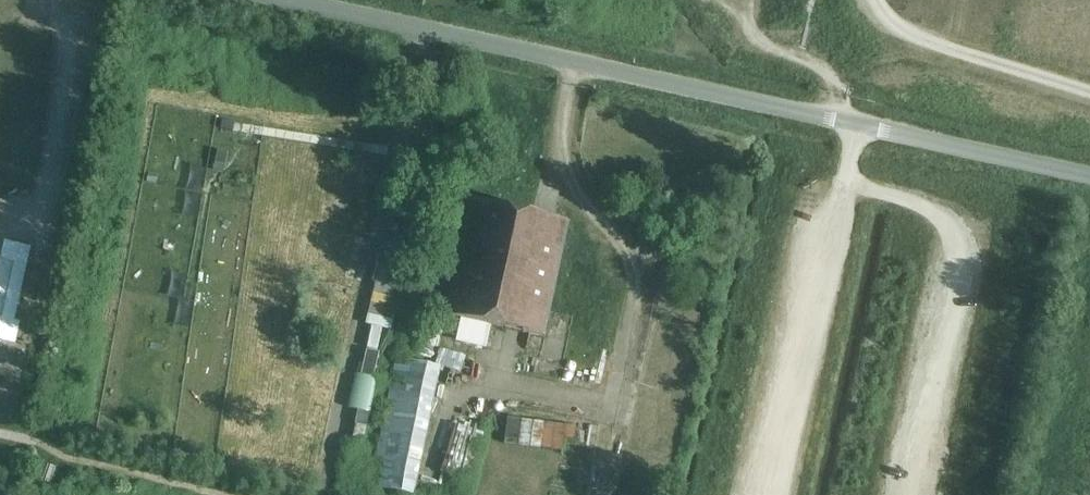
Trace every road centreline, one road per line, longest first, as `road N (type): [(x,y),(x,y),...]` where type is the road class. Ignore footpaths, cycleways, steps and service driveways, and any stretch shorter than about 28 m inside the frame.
road 1 (unclassified): [(1089,175),(288,0)]
road 2 (track): [(322,494),(424,30)]
road 3 (track): [(29,306),(73,68),(68,27),(45,0)]
road 4 (track): [(868,0),(938,44),(1089,92)]
road 5 (track): [(265,131),(398,152)]

